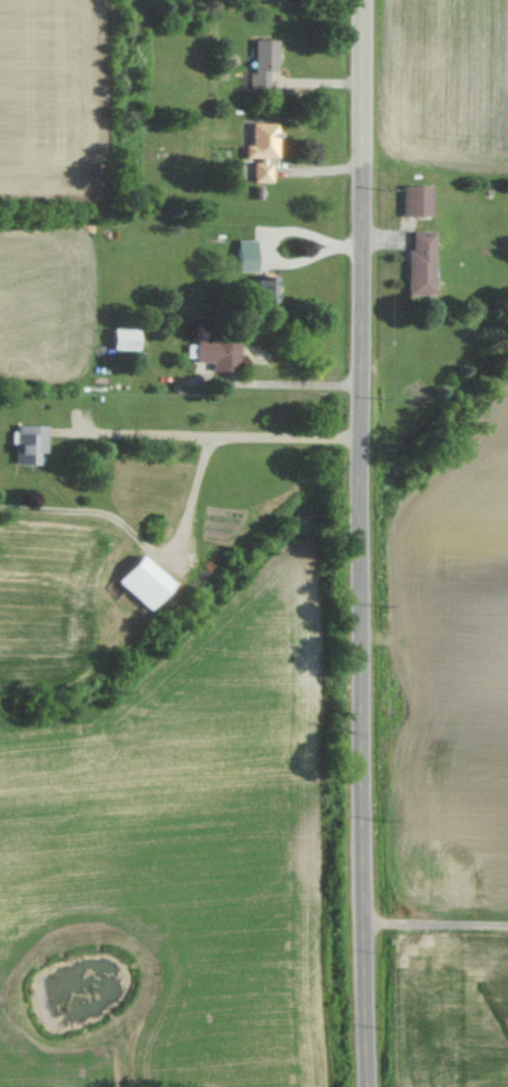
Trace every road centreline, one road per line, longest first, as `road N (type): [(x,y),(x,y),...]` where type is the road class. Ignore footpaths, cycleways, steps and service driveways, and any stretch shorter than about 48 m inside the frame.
road 1 (tertiary): [(364,1086),(364,519),(354,386),(359,0)]

